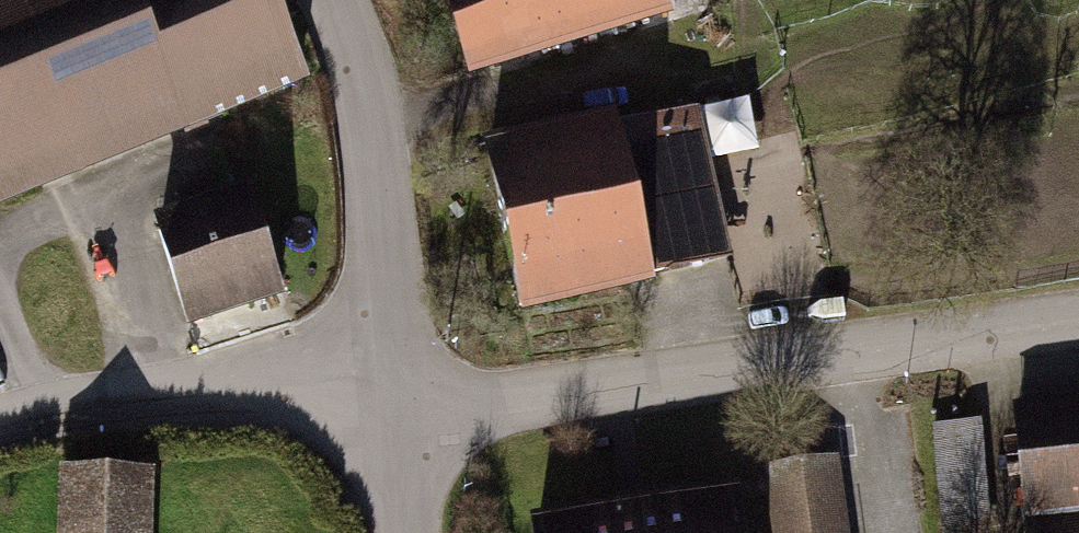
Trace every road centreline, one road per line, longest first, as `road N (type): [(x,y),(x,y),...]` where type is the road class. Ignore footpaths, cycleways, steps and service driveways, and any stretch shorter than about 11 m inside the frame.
road 1 (residential): [(1078,324),(542,396),(396,395)]
road 2 (residential): [(396,395),(372,130),(333,0)]
road 3 (residential): [(0,422),(153,393),(396,395)]
road 4 (unclassified): [(396,395),(405,532)]

